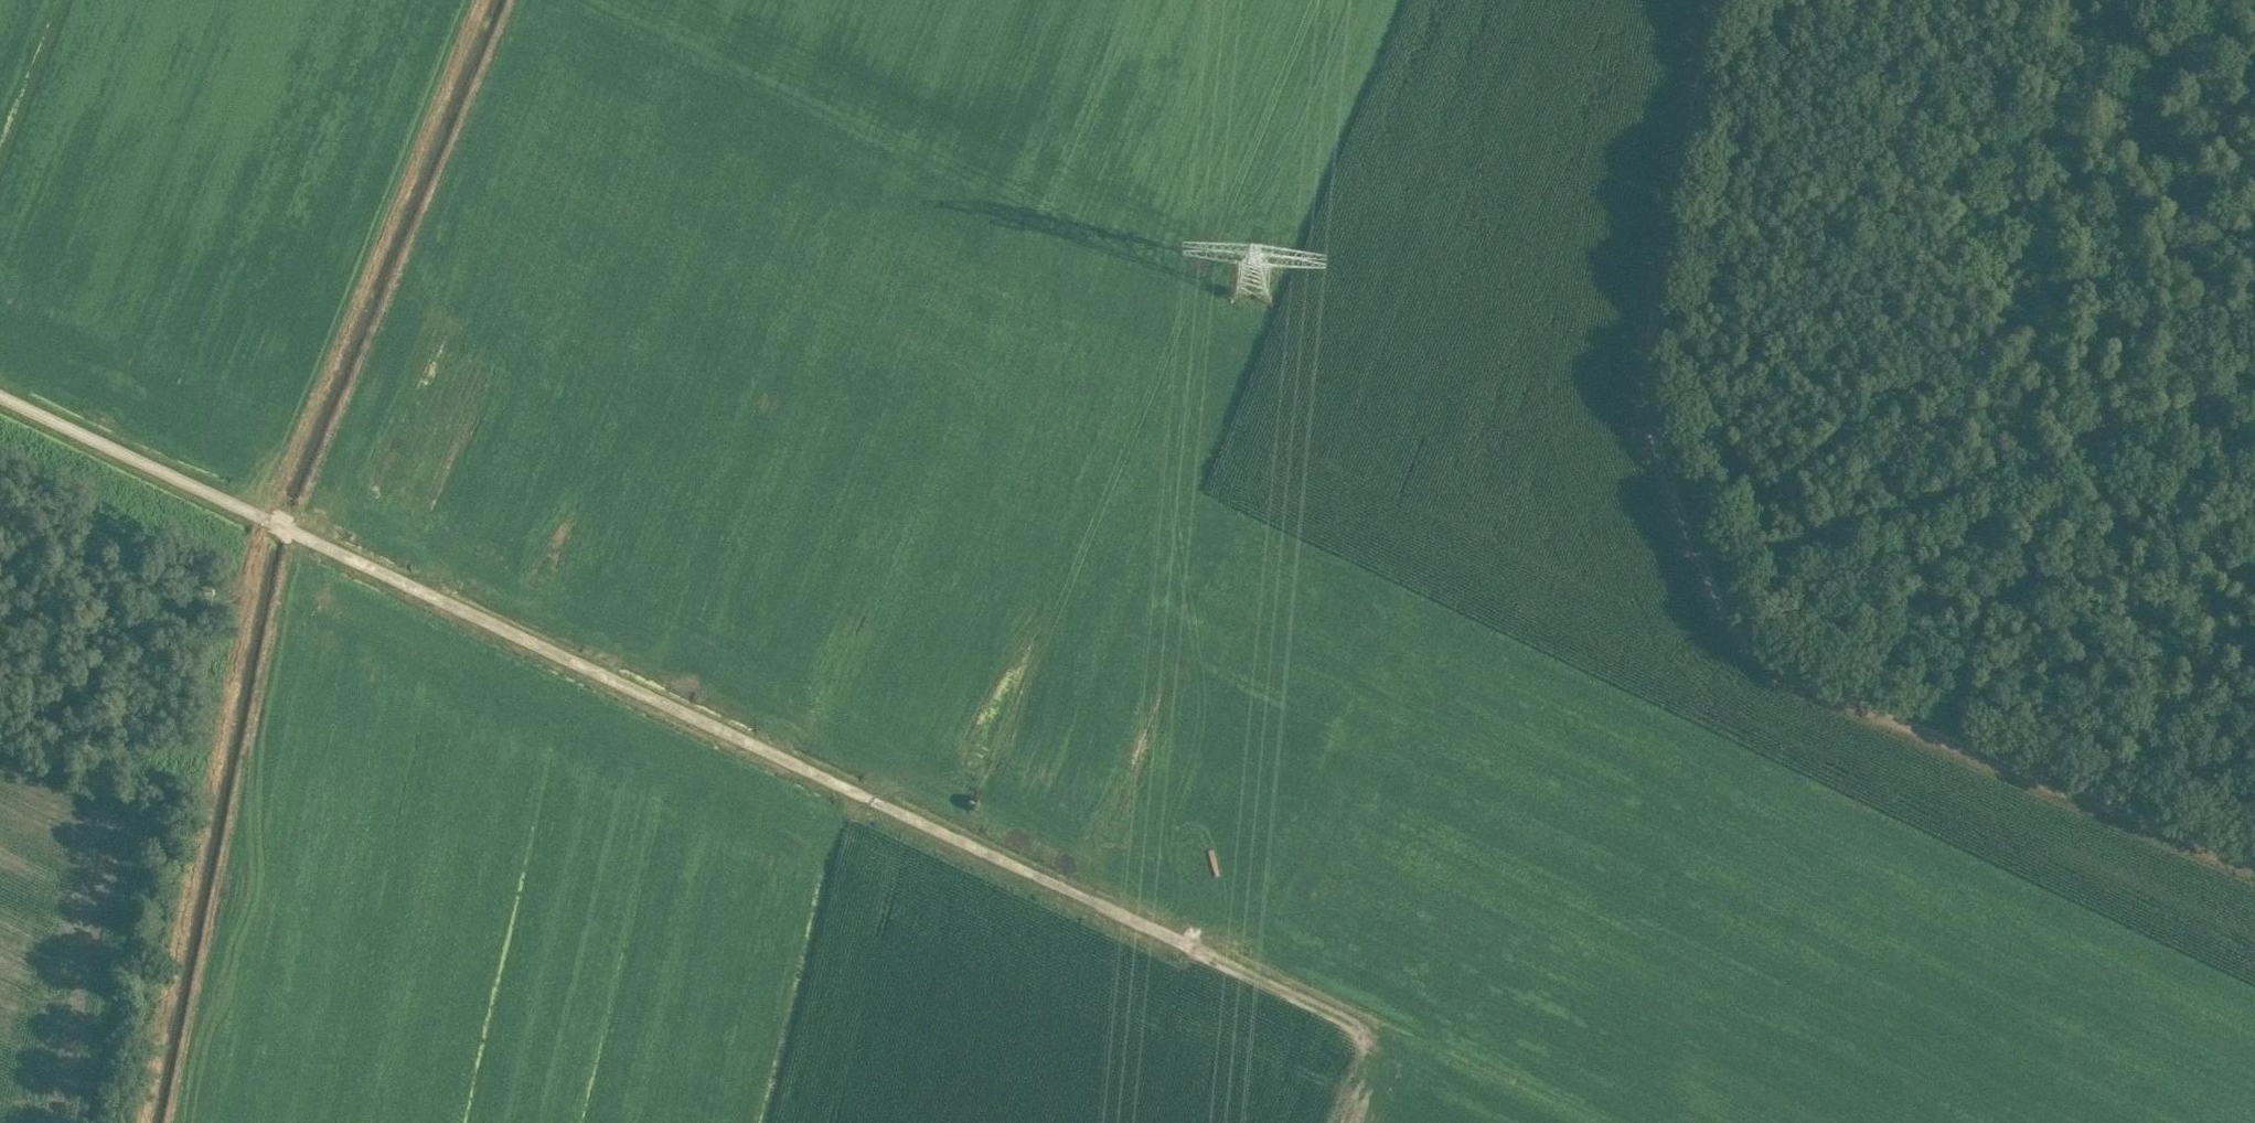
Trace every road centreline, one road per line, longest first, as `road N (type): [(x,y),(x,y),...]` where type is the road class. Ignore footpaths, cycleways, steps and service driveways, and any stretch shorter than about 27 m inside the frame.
road 1 (track): [(1189,943),(0,394)]
road 2 (track): [(1718,0),(1655,364),(1659,411),(1754,649),(1780,670),(2254,868)]

